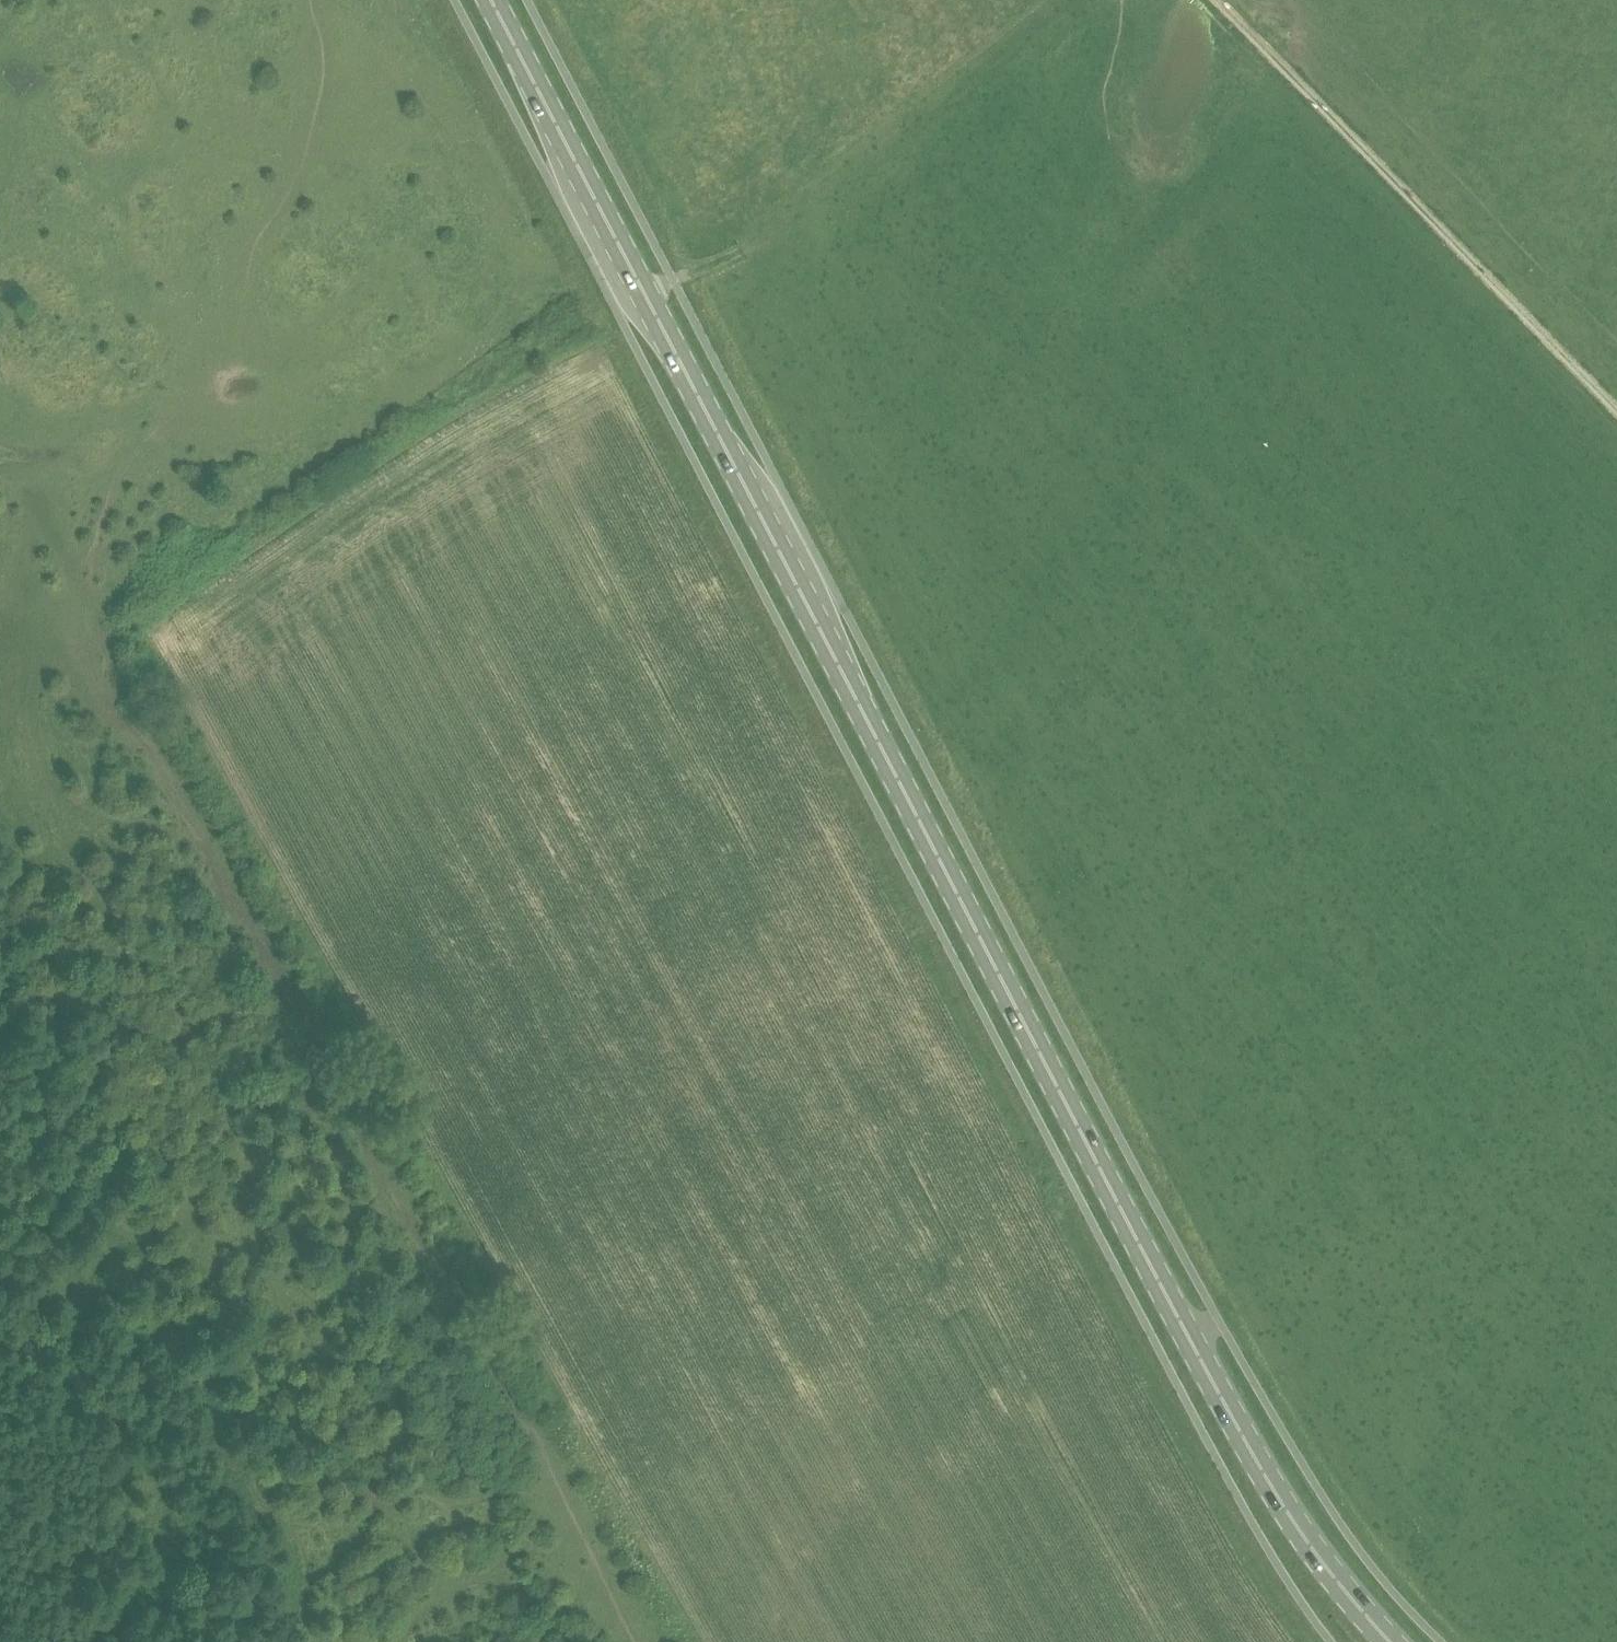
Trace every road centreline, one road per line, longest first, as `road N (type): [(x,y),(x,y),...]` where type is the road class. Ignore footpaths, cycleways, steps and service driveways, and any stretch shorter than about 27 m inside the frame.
road 1 (primary): [(1392,1641),(1322,1560),(1265,1468),(492,0)]
road 2 (track): [(1616,407),(1217,0)]
road 3 (track): [(1057,0),(749,248),(645,294)]

